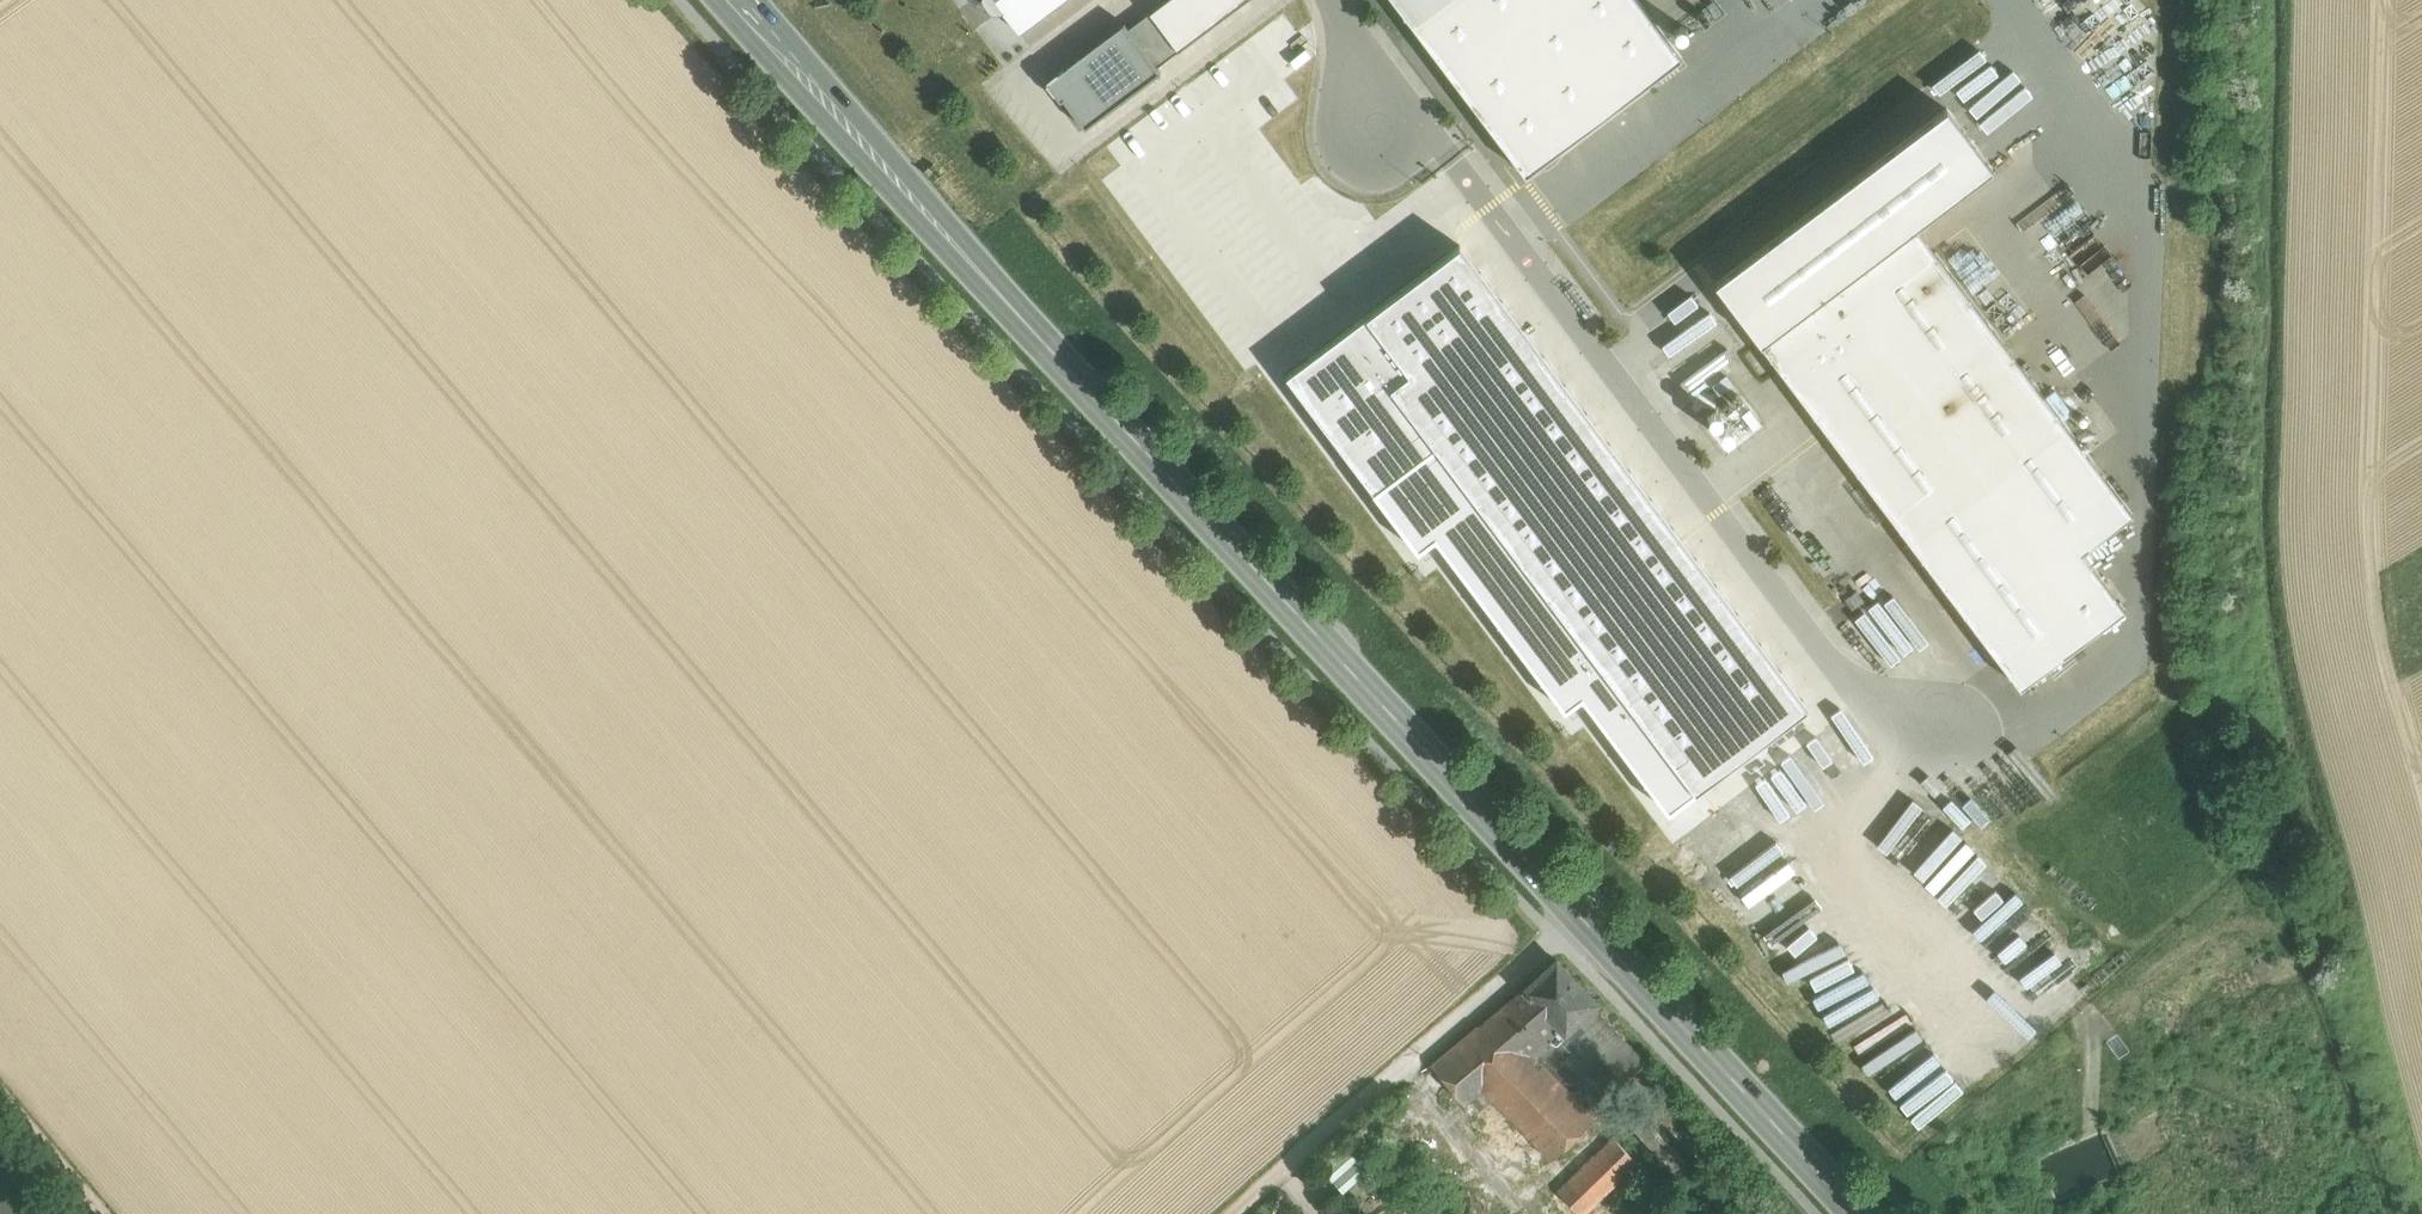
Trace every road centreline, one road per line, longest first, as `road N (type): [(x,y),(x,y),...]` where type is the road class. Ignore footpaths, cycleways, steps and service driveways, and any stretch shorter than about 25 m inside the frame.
road 1 (primary): [(729,0),(1002,309),(1848,1213)]
road 2 (unclassified): [(1326,0),(1851,695),(1950,755)]
road 3 (track): [(97,1213),(0,1100)]

